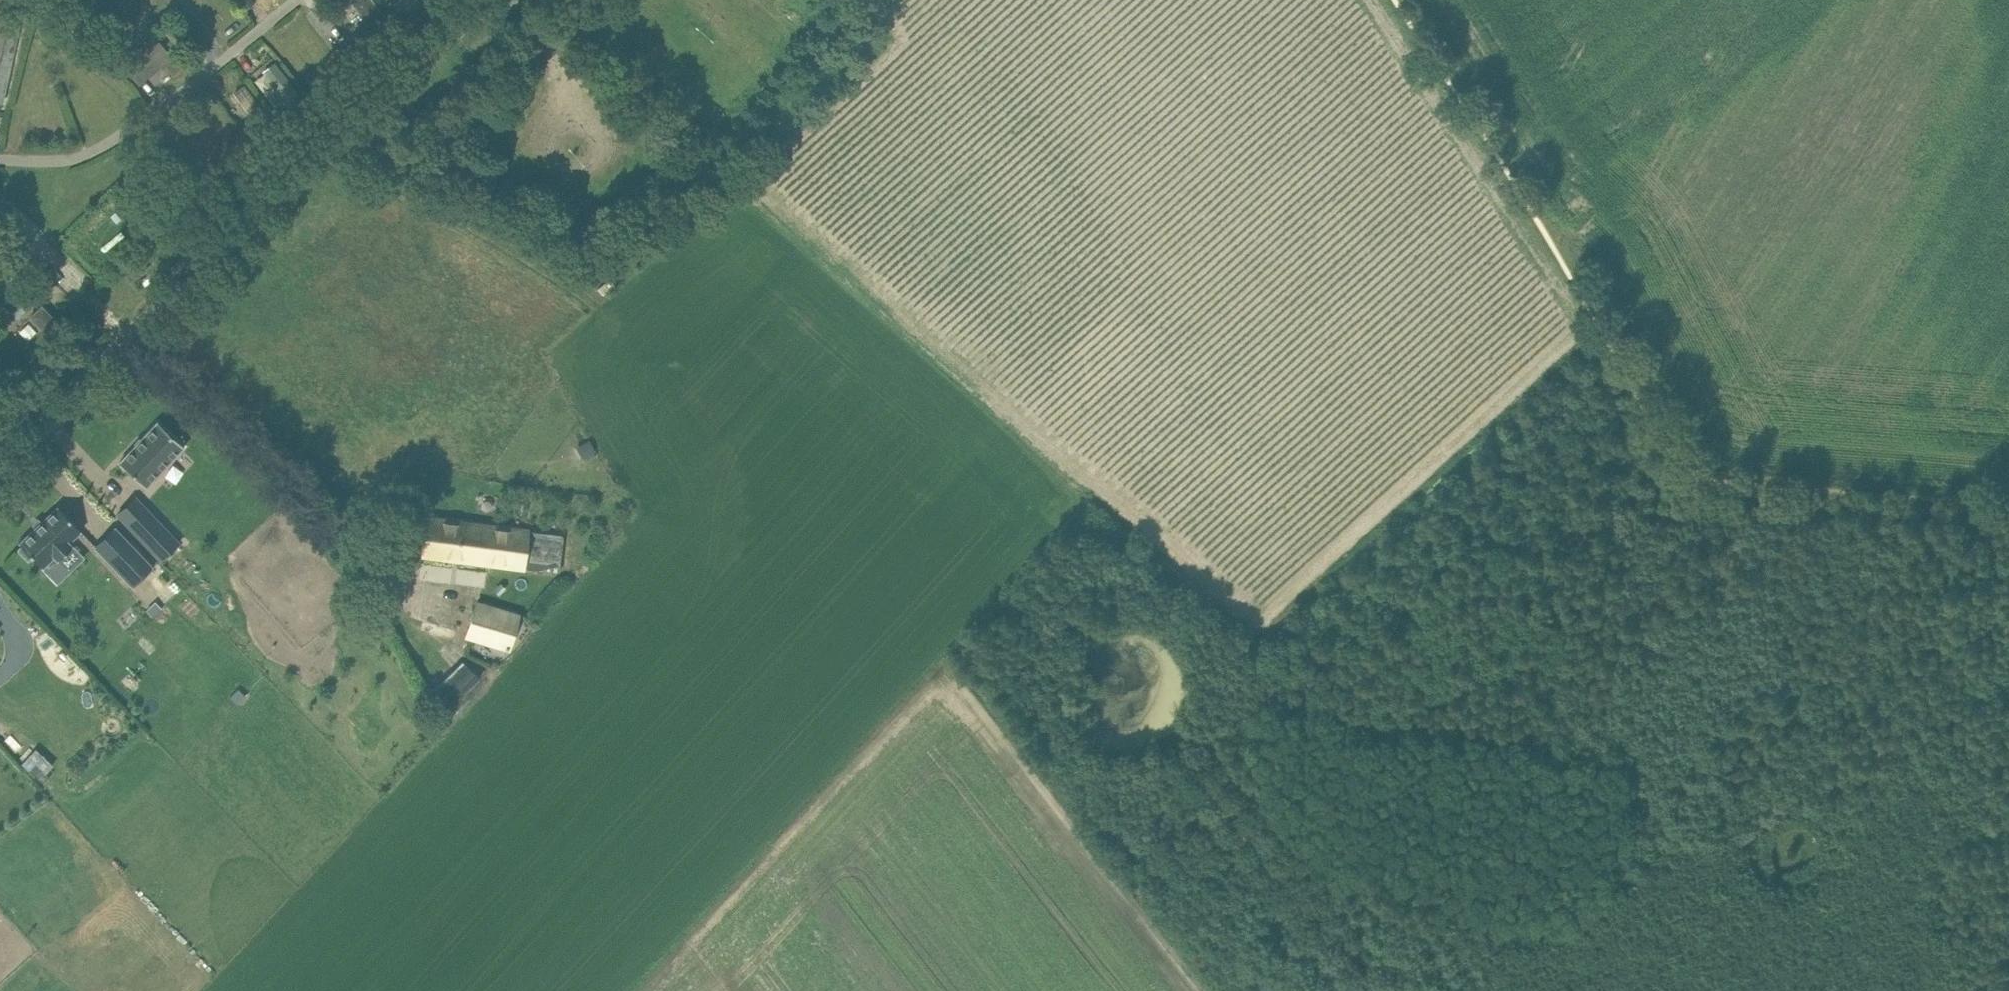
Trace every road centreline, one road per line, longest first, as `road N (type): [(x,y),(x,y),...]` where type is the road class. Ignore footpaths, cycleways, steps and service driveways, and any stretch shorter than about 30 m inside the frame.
road 1 (unclassified): [(0,455),(483,0)]

